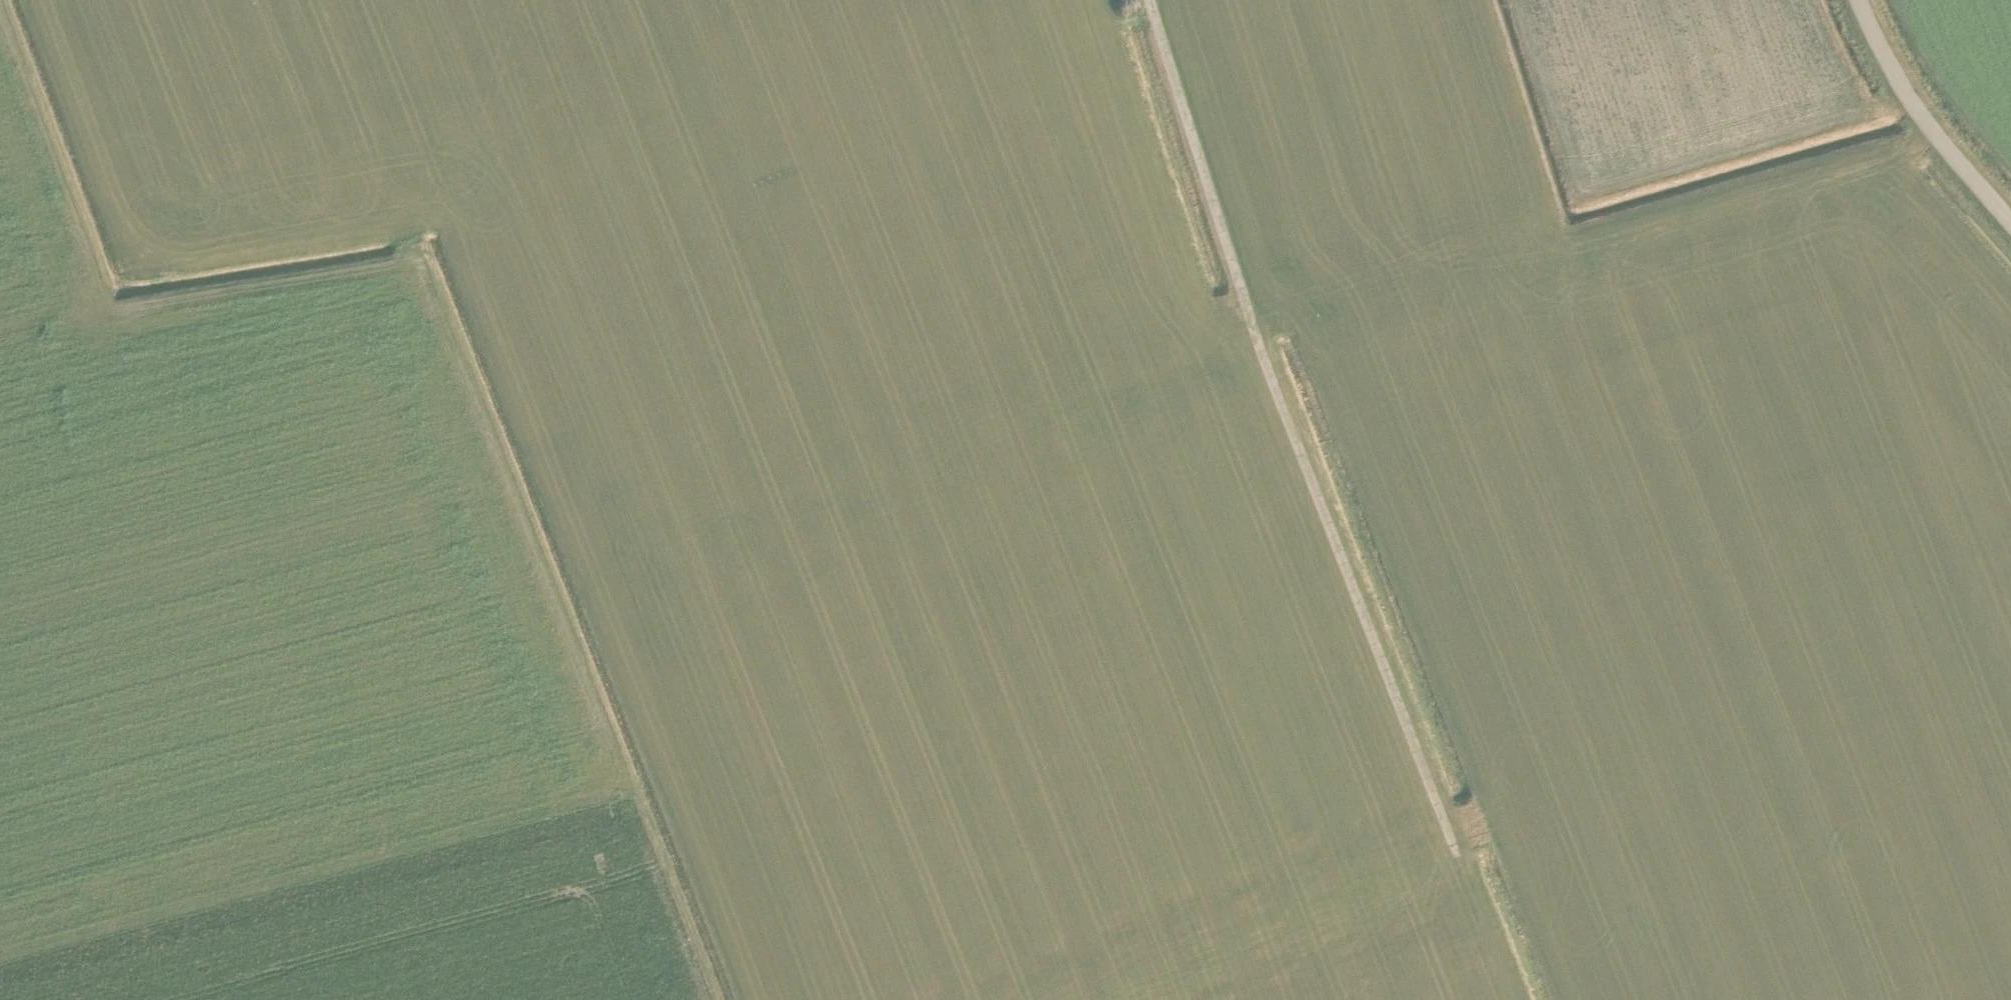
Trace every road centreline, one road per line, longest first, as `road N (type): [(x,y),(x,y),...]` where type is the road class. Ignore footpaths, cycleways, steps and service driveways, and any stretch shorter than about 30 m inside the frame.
road 1 (unclassified): [(2010,229),(1925,128),(1859,0)]

